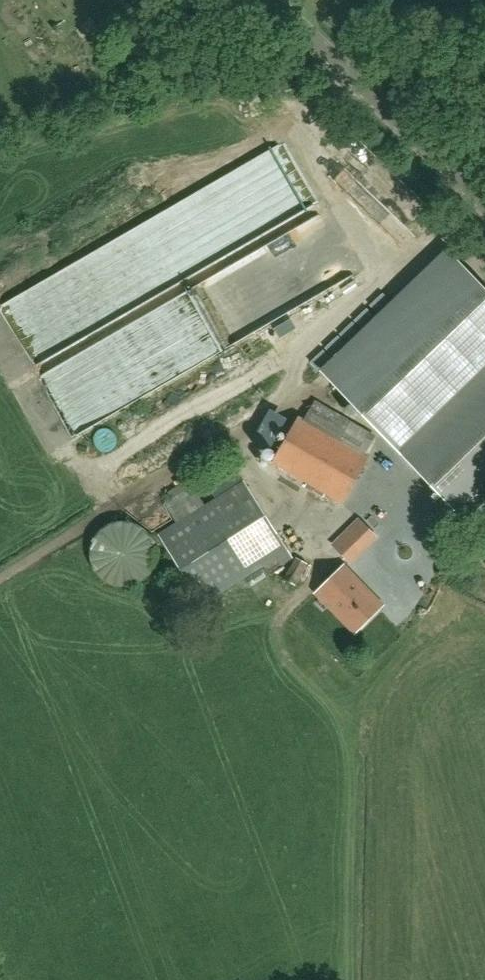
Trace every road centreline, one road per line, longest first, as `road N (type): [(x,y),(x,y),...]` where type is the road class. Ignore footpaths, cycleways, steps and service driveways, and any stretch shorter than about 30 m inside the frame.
road 1 (unclassified): [(484,198),(285,0)]

